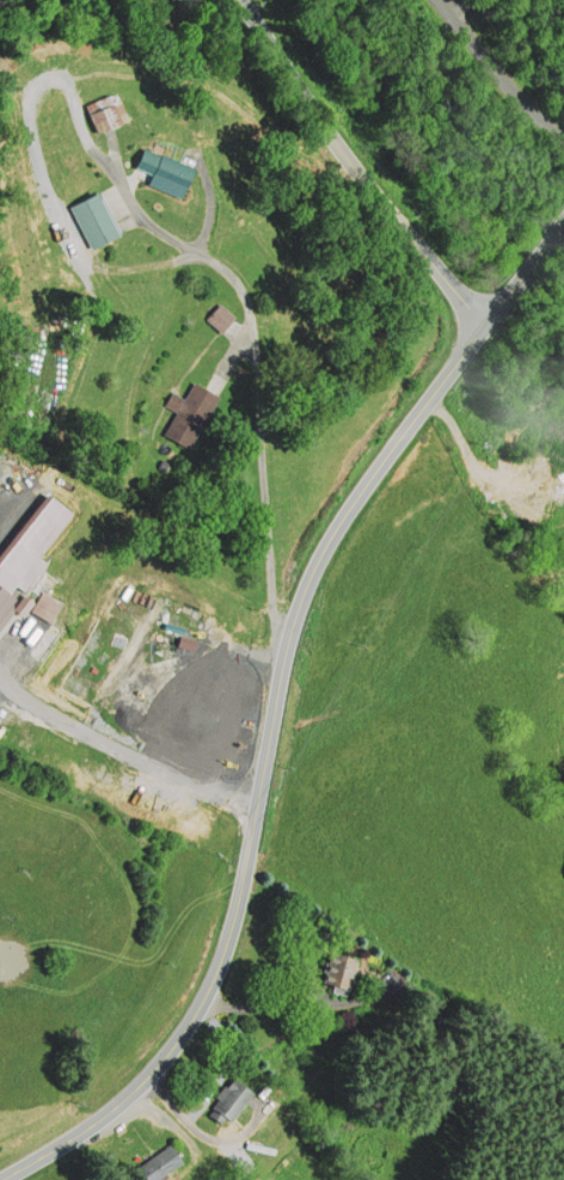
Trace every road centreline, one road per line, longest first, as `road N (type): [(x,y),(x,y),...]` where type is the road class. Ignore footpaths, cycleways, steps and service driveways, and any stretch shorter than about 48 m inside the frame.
road 1 (secondary): [(0,1173),(117,1104),(171,1049),(217,970),(244,896),(283,666),(314,576),(393,447),(508,301)]
road 2 (residential): [(283,666),(250,300),(231,269),(155,225),(118,172)]
road 3 (residential): [(488,326),(290,78),(240,0)]
road 4 (residential): [(563,139),(449,0)]

